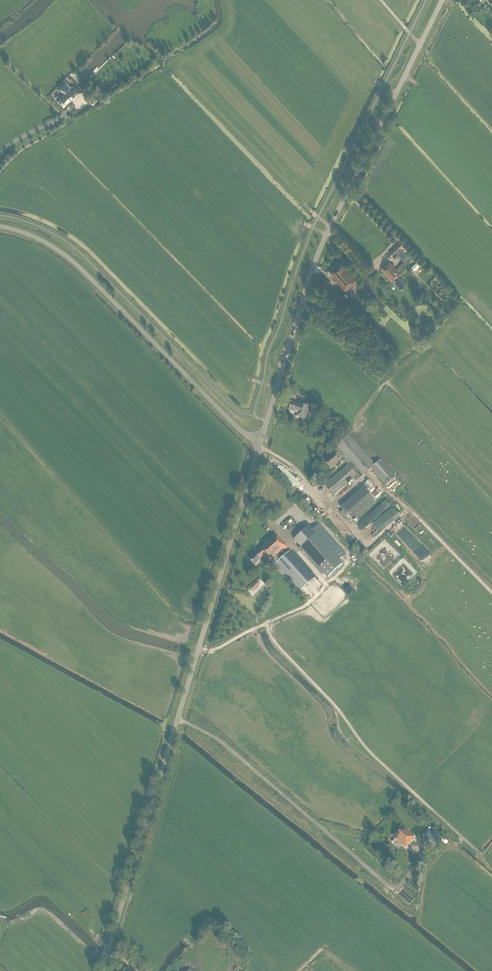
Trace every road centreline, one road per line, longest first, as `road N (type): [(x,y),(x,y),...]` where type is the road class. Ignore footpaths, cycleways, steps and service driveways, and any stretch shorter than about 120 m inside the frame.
road 1 (tertiary): [(102,970),(261,439)]
road 2 (tertiary): [(261,439),(317,256),(443,0)]
road 3 (tertiary): [(261,439),(240,430),(74,263),(0,227)]
road 4 (track): [(265,624),(377,759),(490,857)]
road 5 (track): [(331,226),(177,71),(223,27),(224,0)]
road 6 (track): [(199,649),(213,651),(304,607),(346,568)]
road 7 (track): [(378,483),(491,593)]

